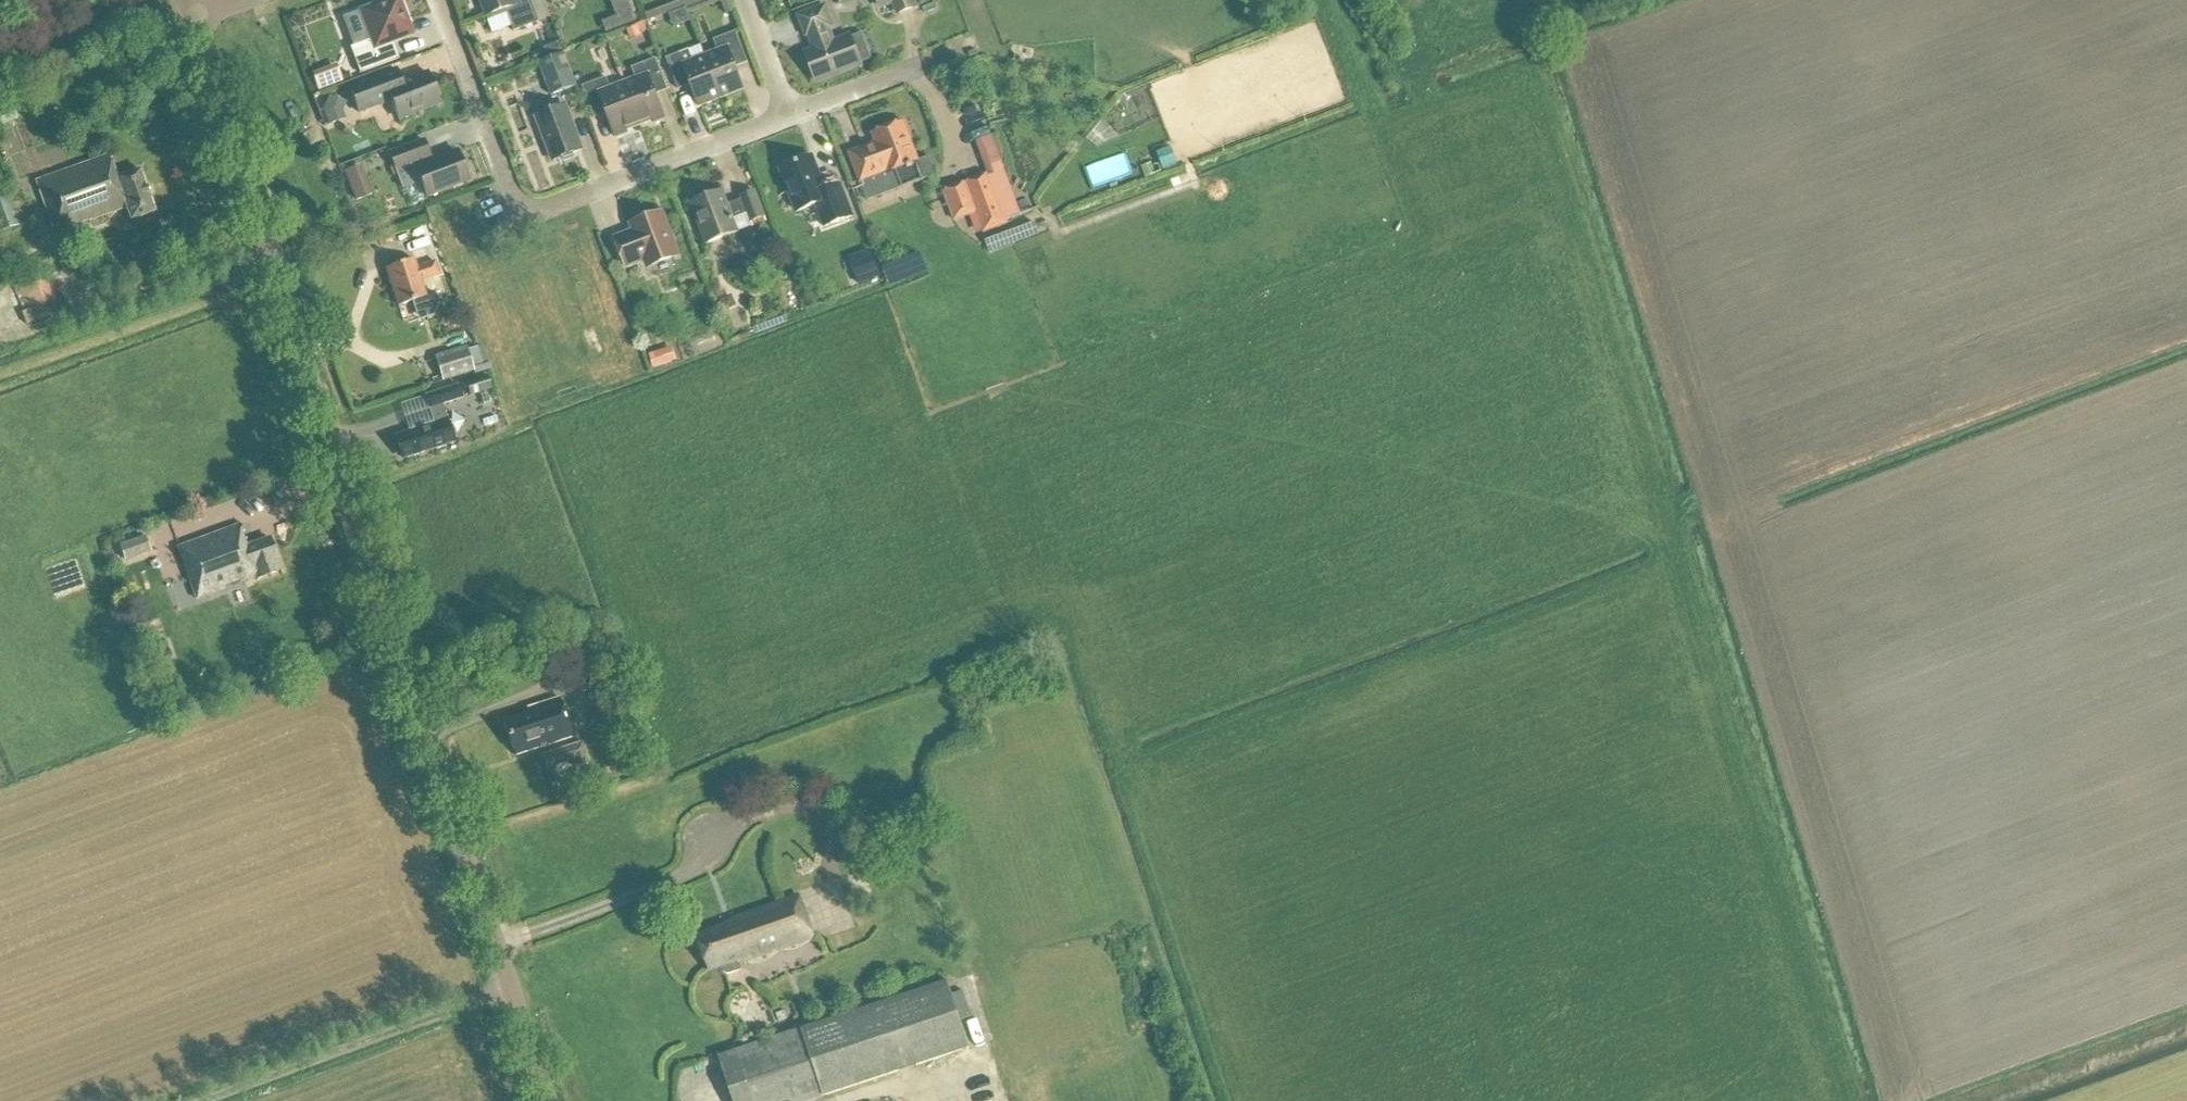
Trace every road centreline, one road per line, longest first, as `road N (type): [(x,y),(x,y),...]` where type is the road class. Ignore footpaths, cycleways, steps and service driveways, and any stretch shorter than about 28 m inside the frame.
road 1 (tertiary): [(547,1100),(189,16)]
road 2 (residential): [(794,118),(522,219),(437,0)]
road 3 (track): [(509,988),(212,1100)]
road 4 (track): [(1995,1100),(2186,1030)]
road 5 (residential): [(946,60),(794,118)]
road 6 (residential): [(794,118),(748,0)]

